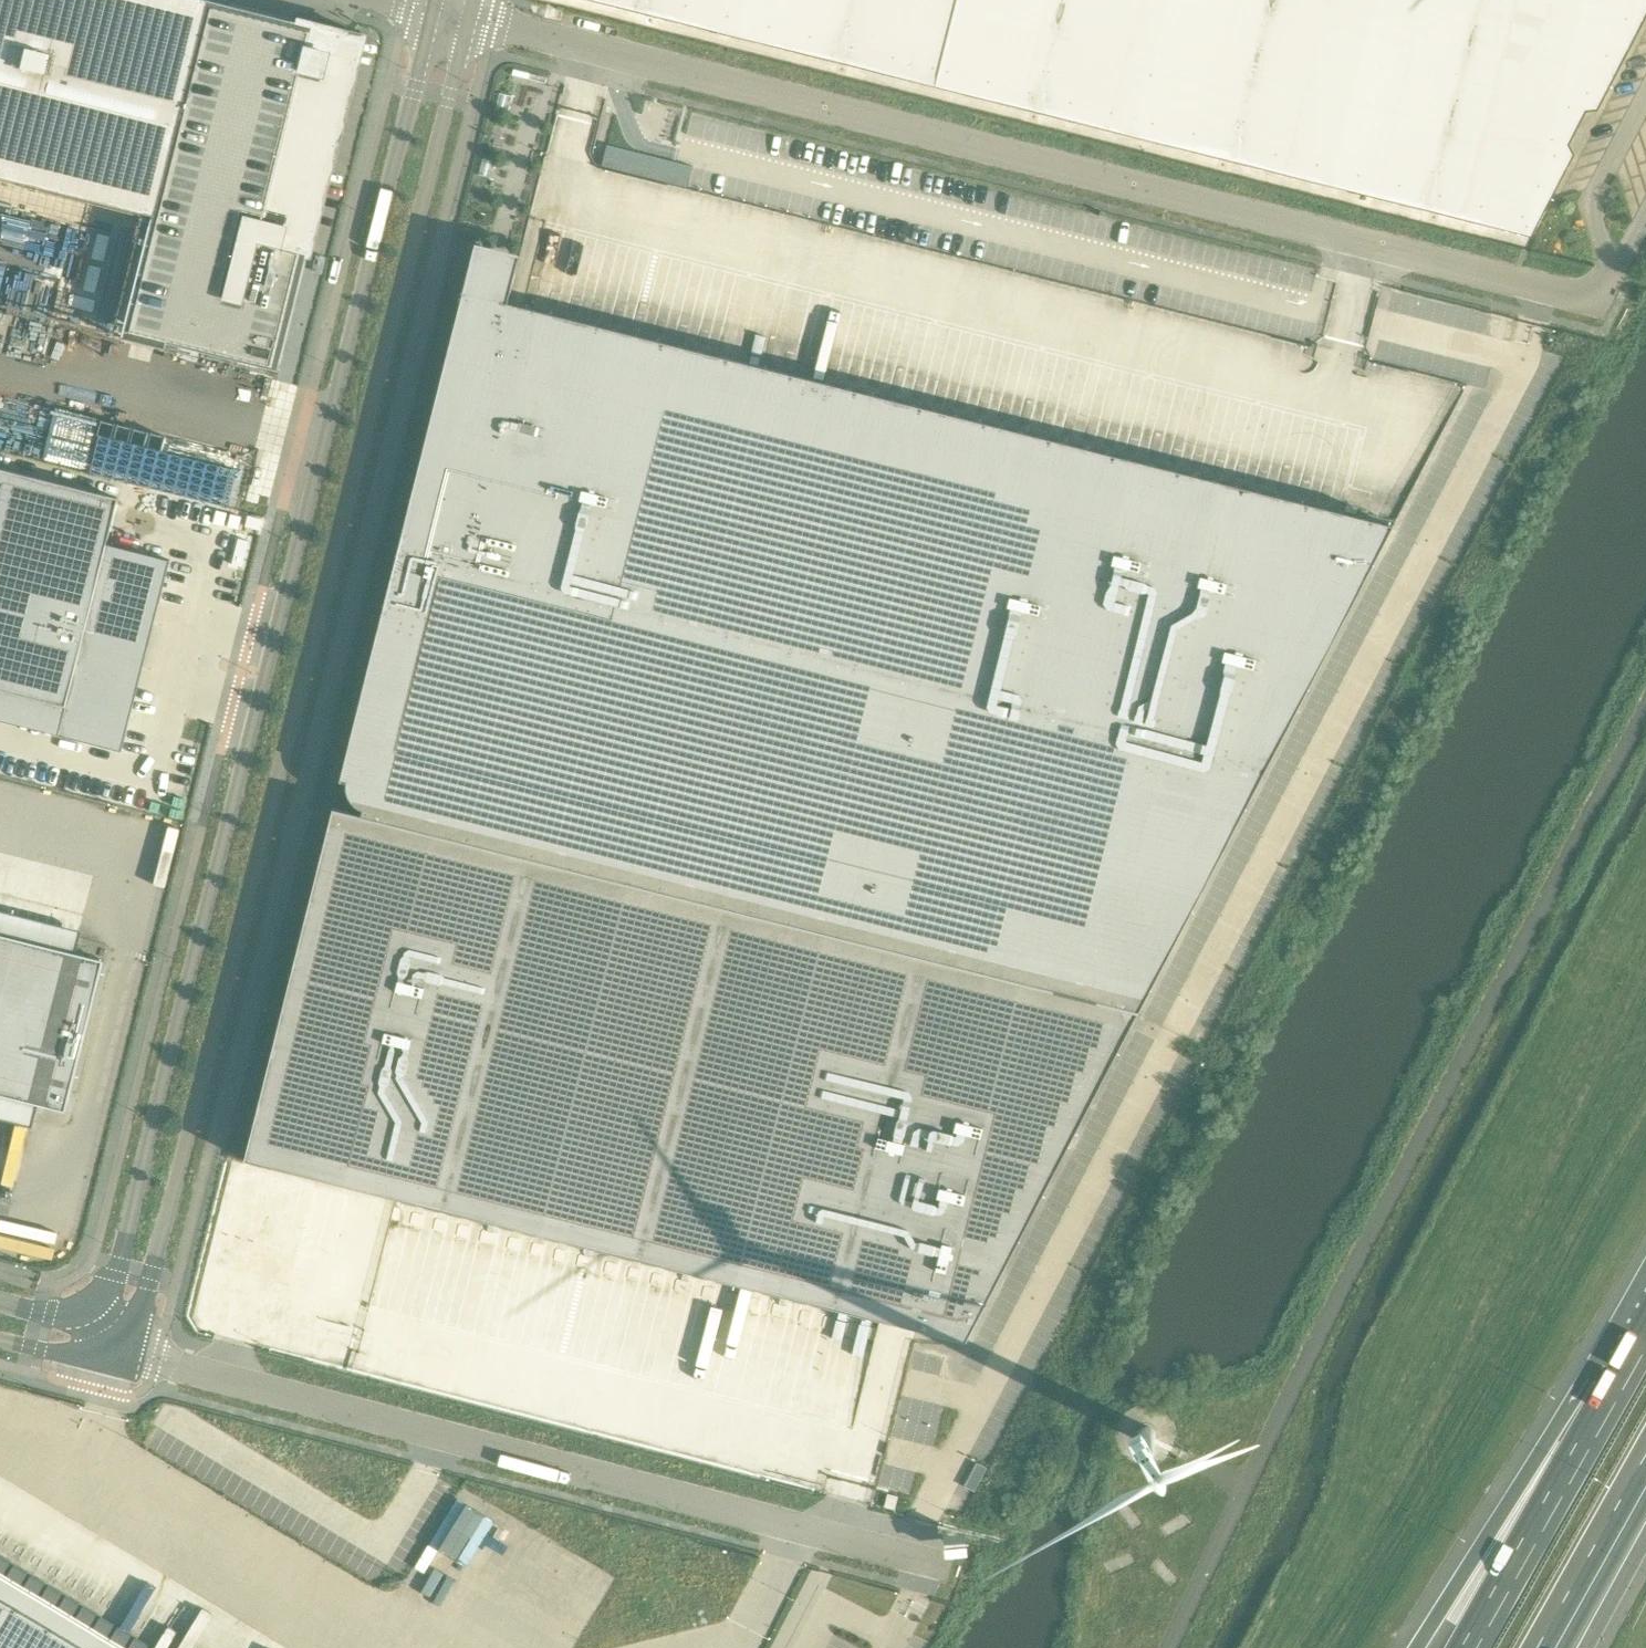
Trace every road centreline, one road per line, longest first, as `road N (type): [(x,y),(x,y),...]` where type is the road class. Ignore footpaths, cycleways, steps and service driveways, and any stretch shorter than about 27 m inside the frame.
road 1 (tertiary): [(119,1344),(137,1324),(147,1292),(469,19)]
road 2 (tertiary): [(433,10),(113,1282),(90,1306)]
road 3 (unclassified): [(1601,302),(469,19)]
road 4 (unclassified): [(1645,701),(1320,1322),(1170,1647)]
road 5 (unclassified): [(942,1561),(119,1344)]
road 6 (motorway): [(1616,1387),(1417,1647)]
road 7 (motorway): [(1616,1387),(1468,1647)]
road 8 (motorway): [(1547,1647),(1645,1473)]
road 9 (motorway): [(1571,1647),(1645,1485)]
road 10 (tertiary): [(0,1338),(72,1353),(119,1344)]

